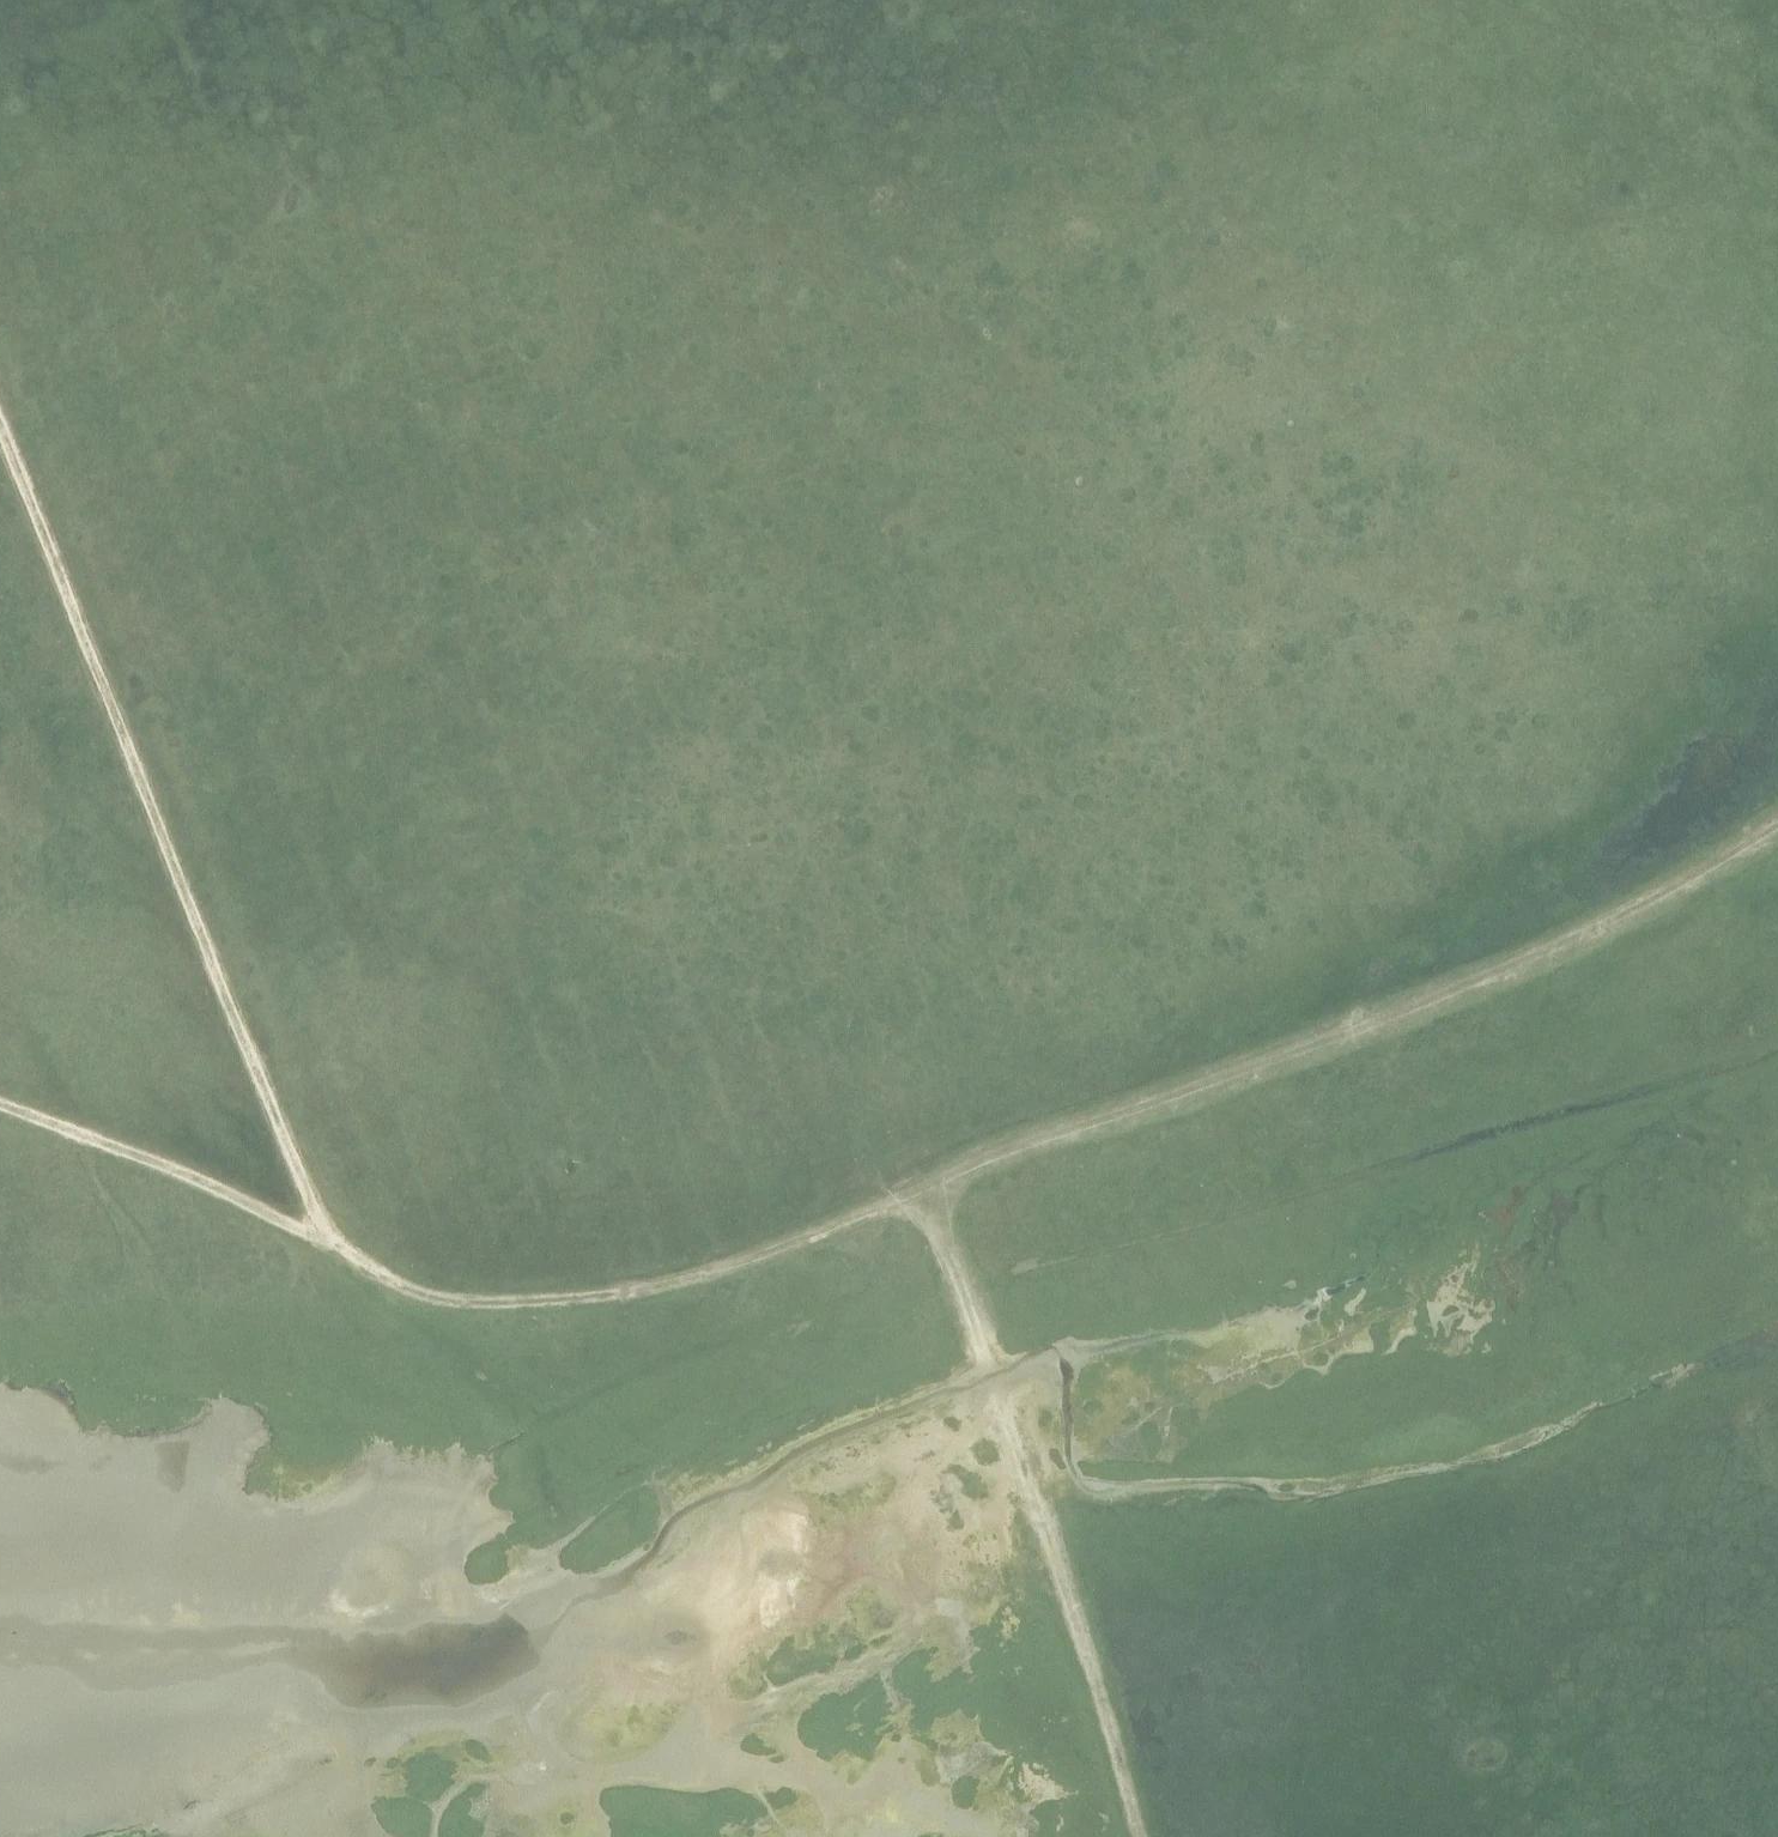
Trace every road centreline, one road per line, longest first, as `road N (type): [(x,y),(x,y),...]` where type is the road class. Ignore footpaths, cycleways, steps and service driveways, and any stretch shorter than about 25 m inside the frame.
road 1 (track): [(1133,1836),(1087,1654),(925,1191),(660,1283),(501,1303),(442,1302),(138,1152),(0,1105)]
road 2 (track): [(925,1191),(1010,1151),(1431,998),(1670,890),(1777,824)]
road 3 (track): [(0,418),(171,862),(331,1244)]
road 4 (track): [(1032,1498),(1235,1490),(1300,1497),(1483,1458),(1777,1322)]

